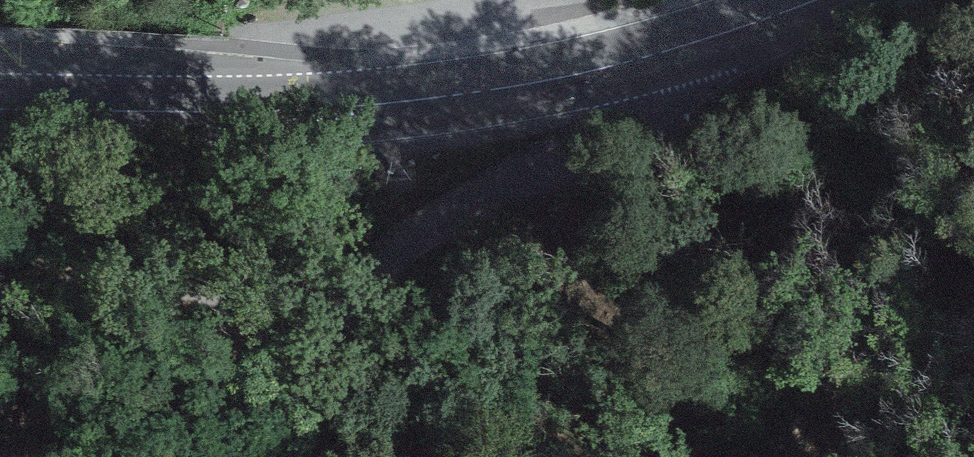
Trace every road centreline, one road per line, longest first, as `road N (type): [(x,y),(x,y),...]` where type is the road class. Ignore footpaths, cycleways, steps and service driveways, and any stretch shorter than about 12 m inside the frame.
road 1 (secondary): [(0,111),(303,112),(534,83),(657,55)]
road 2 (residential): [(300,456),(347,321),(376,272),(438,221),(643,107),(656,92),(657,55)]
road 3 (secondary): [(657,55),(812,0)]

